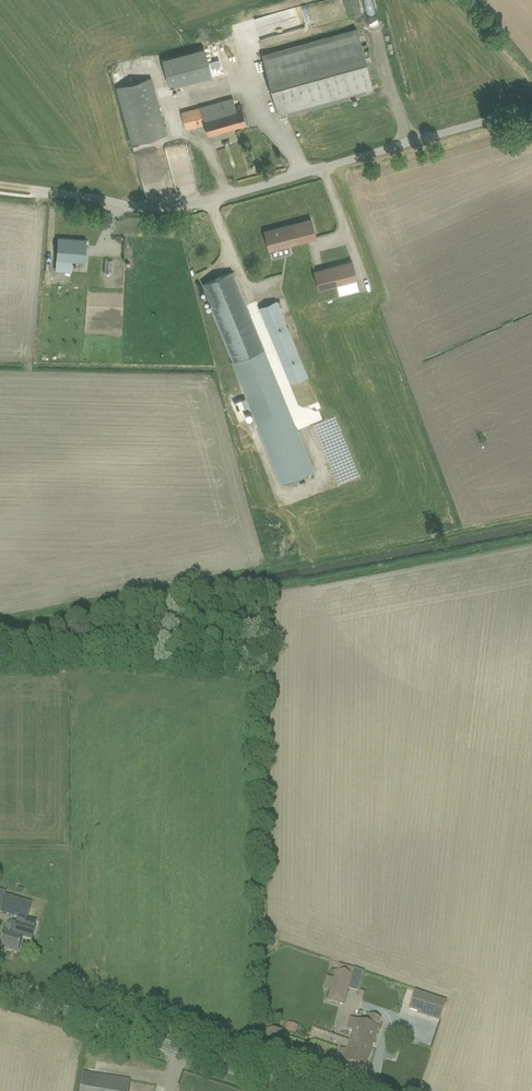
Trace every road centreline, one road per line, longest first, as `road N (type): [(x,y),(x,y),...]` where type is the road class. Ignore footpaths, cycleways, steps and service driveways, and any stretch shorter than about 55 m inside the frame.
road 1 (unclassified): [(46,191),(192,204),(531,106)]
road 2 (unclassified): [(316,1090),(0,986)]

